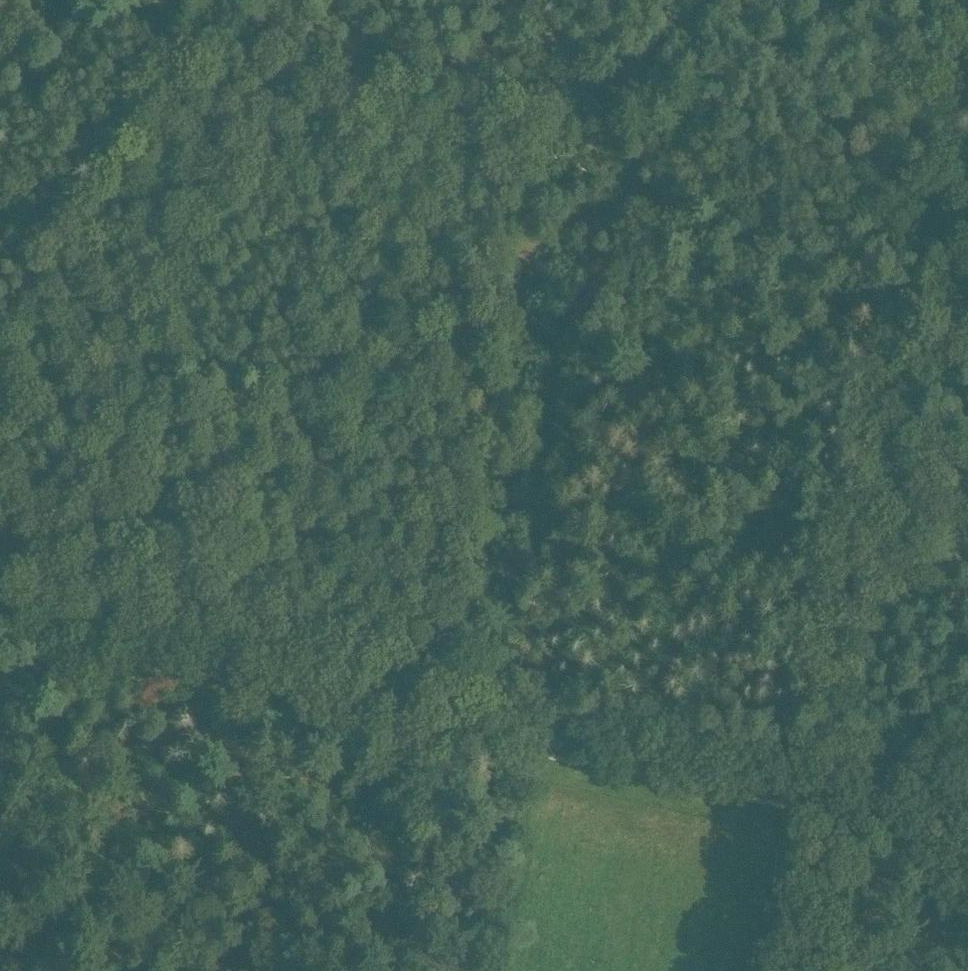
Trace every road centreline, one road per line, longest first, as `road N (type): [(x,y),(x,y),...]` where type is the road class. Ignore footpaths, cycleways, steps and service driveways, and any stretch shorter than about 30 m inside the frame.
road 1 (track): [(811,801),(0,623)]
road 2 (track): [(777,970),(811,801)]
road 3 (unclassified): [(967,839),(811,801)]

